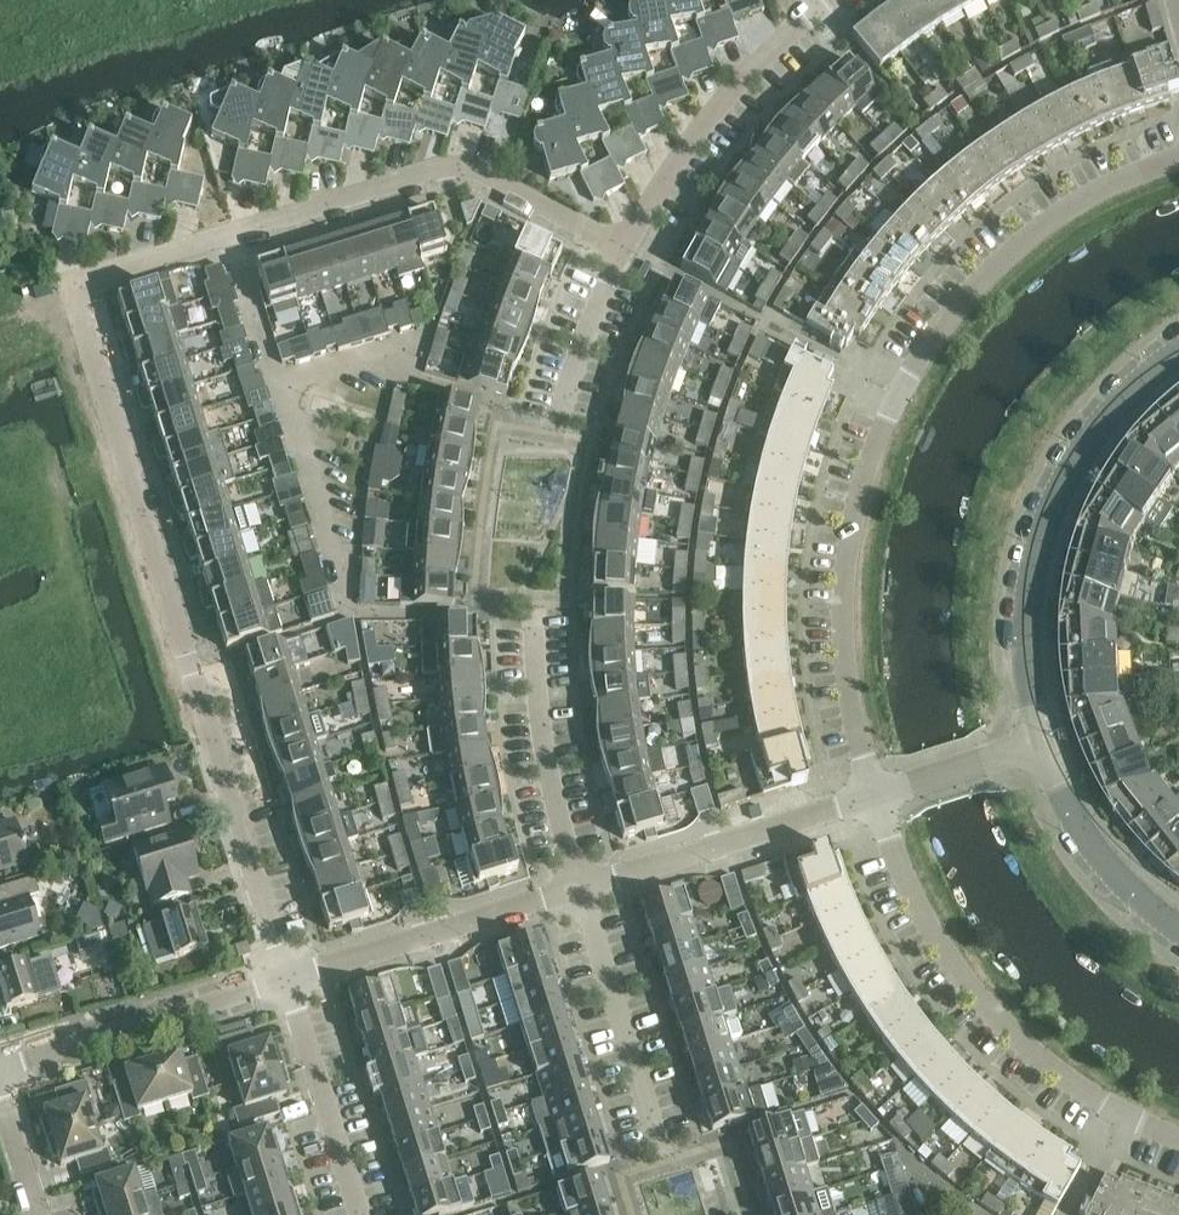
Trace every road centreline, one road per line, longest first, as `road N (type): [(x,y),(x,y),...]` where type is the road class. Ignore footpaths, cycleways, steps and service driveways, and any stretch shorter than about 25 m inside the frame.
road 1 (residential): [(284,974),(81,287),(440,168),(489,177),(625,249)]
road 2 (residential): [(872,797),(850,687),(845,592),(863,491),(895,392),(984,272),(1089,195),(1178,155)]
road 3 (residential): [(1178,1140),(1079,1089),(998,1016),(923,912),(872,797)]
road 4 (residential): [(1040,743),(1026,656),(1049,514),(1107,419),(1178,352)]
road 5 (residential): [(625,249),(710,118),(829,0)]
road 6 (residential): [(284,974),(580,883)]
road 7 (residential): [(580,883),(872,797)]
road 8 (residential): [(0,1069),(284,974)]
road 9 (residential): [(667,1153),(580,883)]
road 10 (residential): [(360,1214),(284,974)]
road 11 (residential): [(1178,929),(1085,835),(1040,743)]
road 12 (residential): [(560,422),(625,249)]
road 13 (residential): [(872,797),(1040,743)]
road 14 (residential): [(43,1214),(0,1070)]
road 15 (residential): [(754,1214),(728,1134),(667,1153)]

